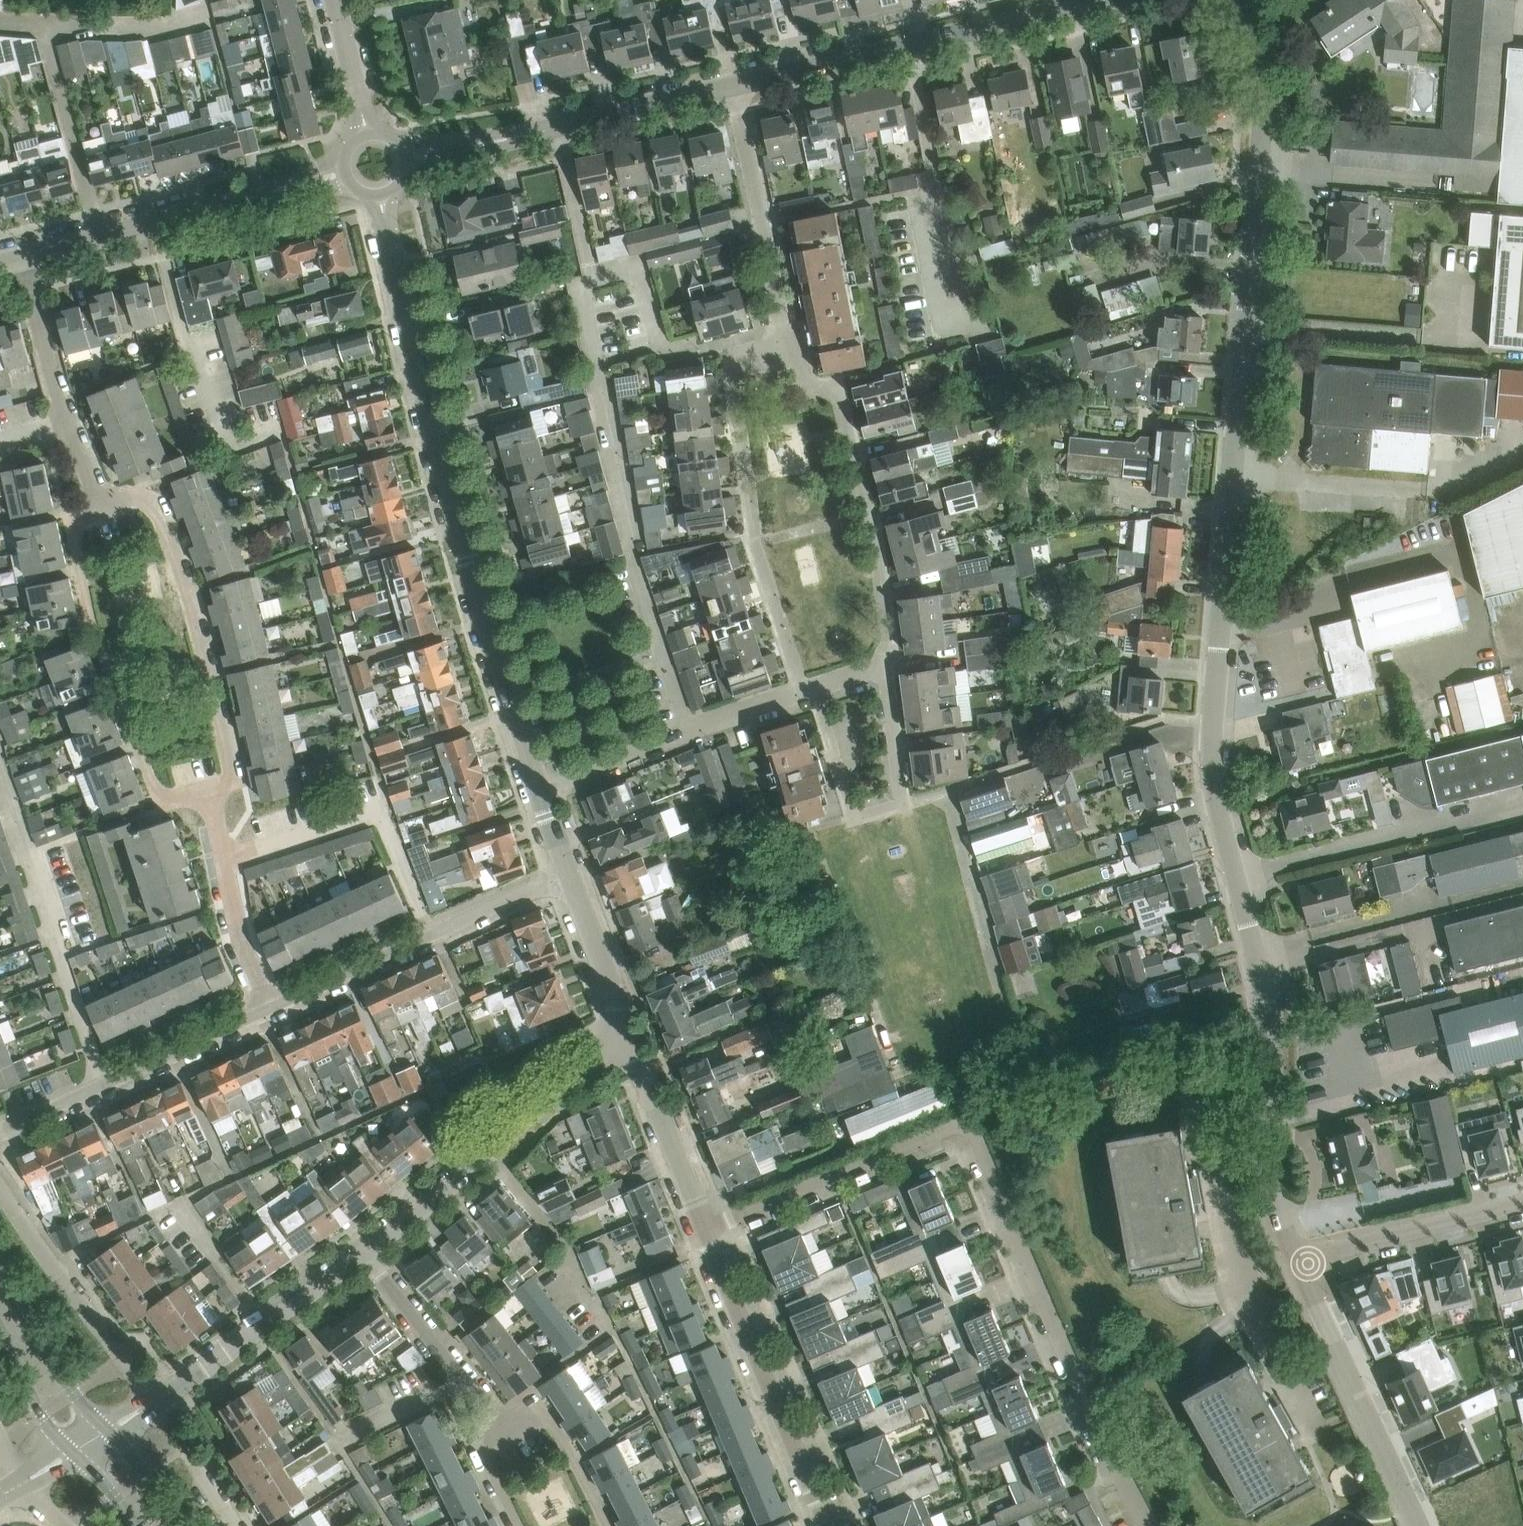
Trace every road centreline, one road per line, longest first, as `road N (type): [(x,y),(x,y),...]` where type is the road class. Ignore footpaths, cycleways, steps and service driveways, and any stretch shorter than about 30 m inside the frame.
road 1 (residential): [(1267,1113),(1266,1000),(1213,780),(1264,117),(1261,65),(1241,0)]
road 2 (residential): [(1149,1525),(977,1138),(954,1134),(713,1232)]
road 3 (unclassified): [(540,783),(467,555),(380,200)]
road 4 (residential): [(792,345),(729,356),(752,536),(811,685)]
road 5 (residential): [(1267,1113),(1234,1115),(1214,1142),(1238,1255),(1322,1435)]
road 6 (residential): [(102,502),(76,522),(73,538),(121,711),(153,791),(170,797),(206,788)]
road 7 (residential): [(206,788),(225,783),(229,769),(162,521),(138,501),(102,502)]
road 8 (residential): [(886,662),(892,624),(838,392),(817,383),(803,343),(792,345)]
road 9 (unclassified): [(733,85),(1068,9)]
road 10 (unclassified): [(105,1082),(0,756)]
road 11 (unclassified): [(407,157),(733,85)]
road 12 (residential): [(886,662),(904,802),(852,817),(811,685)]
road 13 (residential): [(365,1248),(620,1037)]
road 14 (residential): [(269,1009),(568,873)]
road 15 (residential): [(22,257),(339,173)]
road 16 (residential): [(829,1525),(713,1232)]
road 17 (residential): [(1420,1525),(1295,1261)]
road 18 (residential): [(540,783),(811,685)]
road 19 (residential): [(792,345),(733,85)]
road 20 (residential): [(150,1403),(365,1248)]
road 21 (residential): [(150,1403),(0,1189)]
road 22 (residential): [(102,502),(66,423),(22,257)]
road 23 (residential): [(1295,1261),(1522,1202)]
road 24 (residential): [(269,1009),(240,937),(206,788)]
road 25 (residential): [(504,1429),(365,1248)]
road 26 (residential): [(713,1232),(620,1037)]
road 27 (secondary): [(108,1429),(73,1394),(0,1273)]
road 28 (residential): [(105,1082),(269,1009)]
road 29 (unclassified): [(620,1037),(568,873)]
road 30 (residential): [(607,1525),(560,1433),(546,1426),(504,1429)]
road 31 (residential): [(1295,1261),(1273,1203),(1267,1113)]
road 32 (residential): [(234,1525),(150,1403)]
road 33 (secondary): [(0,1336),(40,1416),(72,1451)]
road 34 (unclassified): [(336,0),(366,131)]

